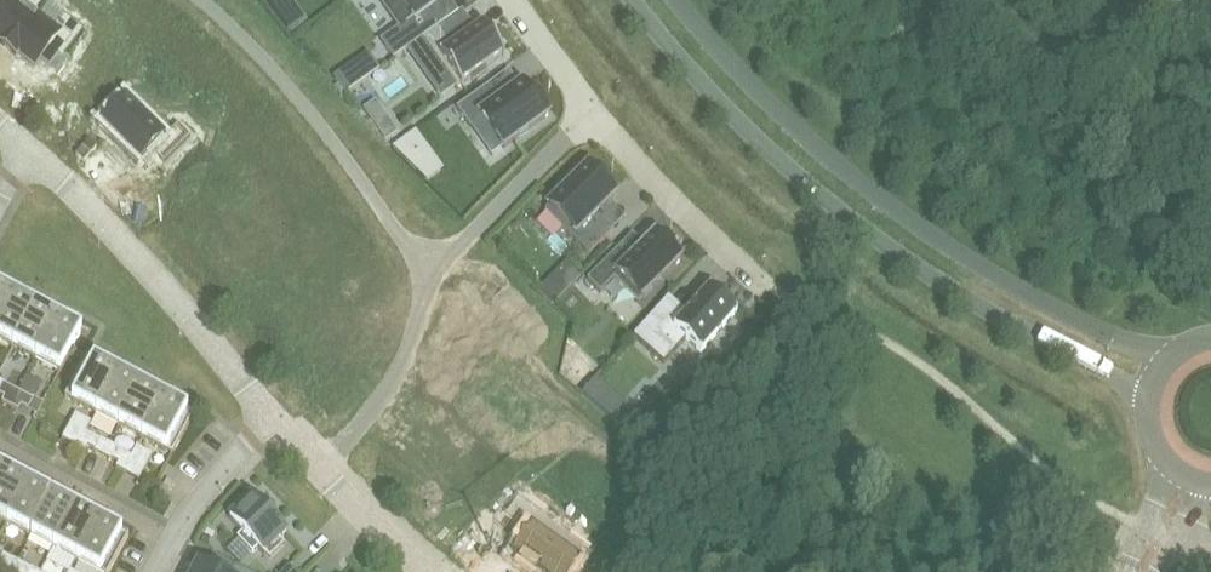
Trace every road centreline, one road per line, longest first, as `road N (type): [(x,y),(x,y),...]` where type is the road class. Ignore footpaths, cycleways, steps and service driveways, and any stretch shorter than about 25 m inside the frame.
road 1 (tertiary): [(632,0),(739,123),(893,251),(1150,396)]
road 2 (tertiary): [(1172,358),(1025,294),(932,236),(768,101),(674,0)]
road 3 (residential): [(274,422),(142,262),(35,155)]
road 4 (residential): [(202,0),(310,114),(426,273)]
road 5 (unclassified): [(1210,77),(1079,60),(947,0)]
road 6 (residential): [(593,102),(768,284)]
road 7 (residential): [(426,273),(593,102)]
road 8 (residential): [(426,273),(406,363),(316,470)]
road 9 (residential): [(0,445),(173,537)]
road 10 (residential): [(173,537),(190,508),(274,422)]
road 11 (residential): [(425,571),(316,470)]
road 12 (residential): [(518,0),(593,102)]

